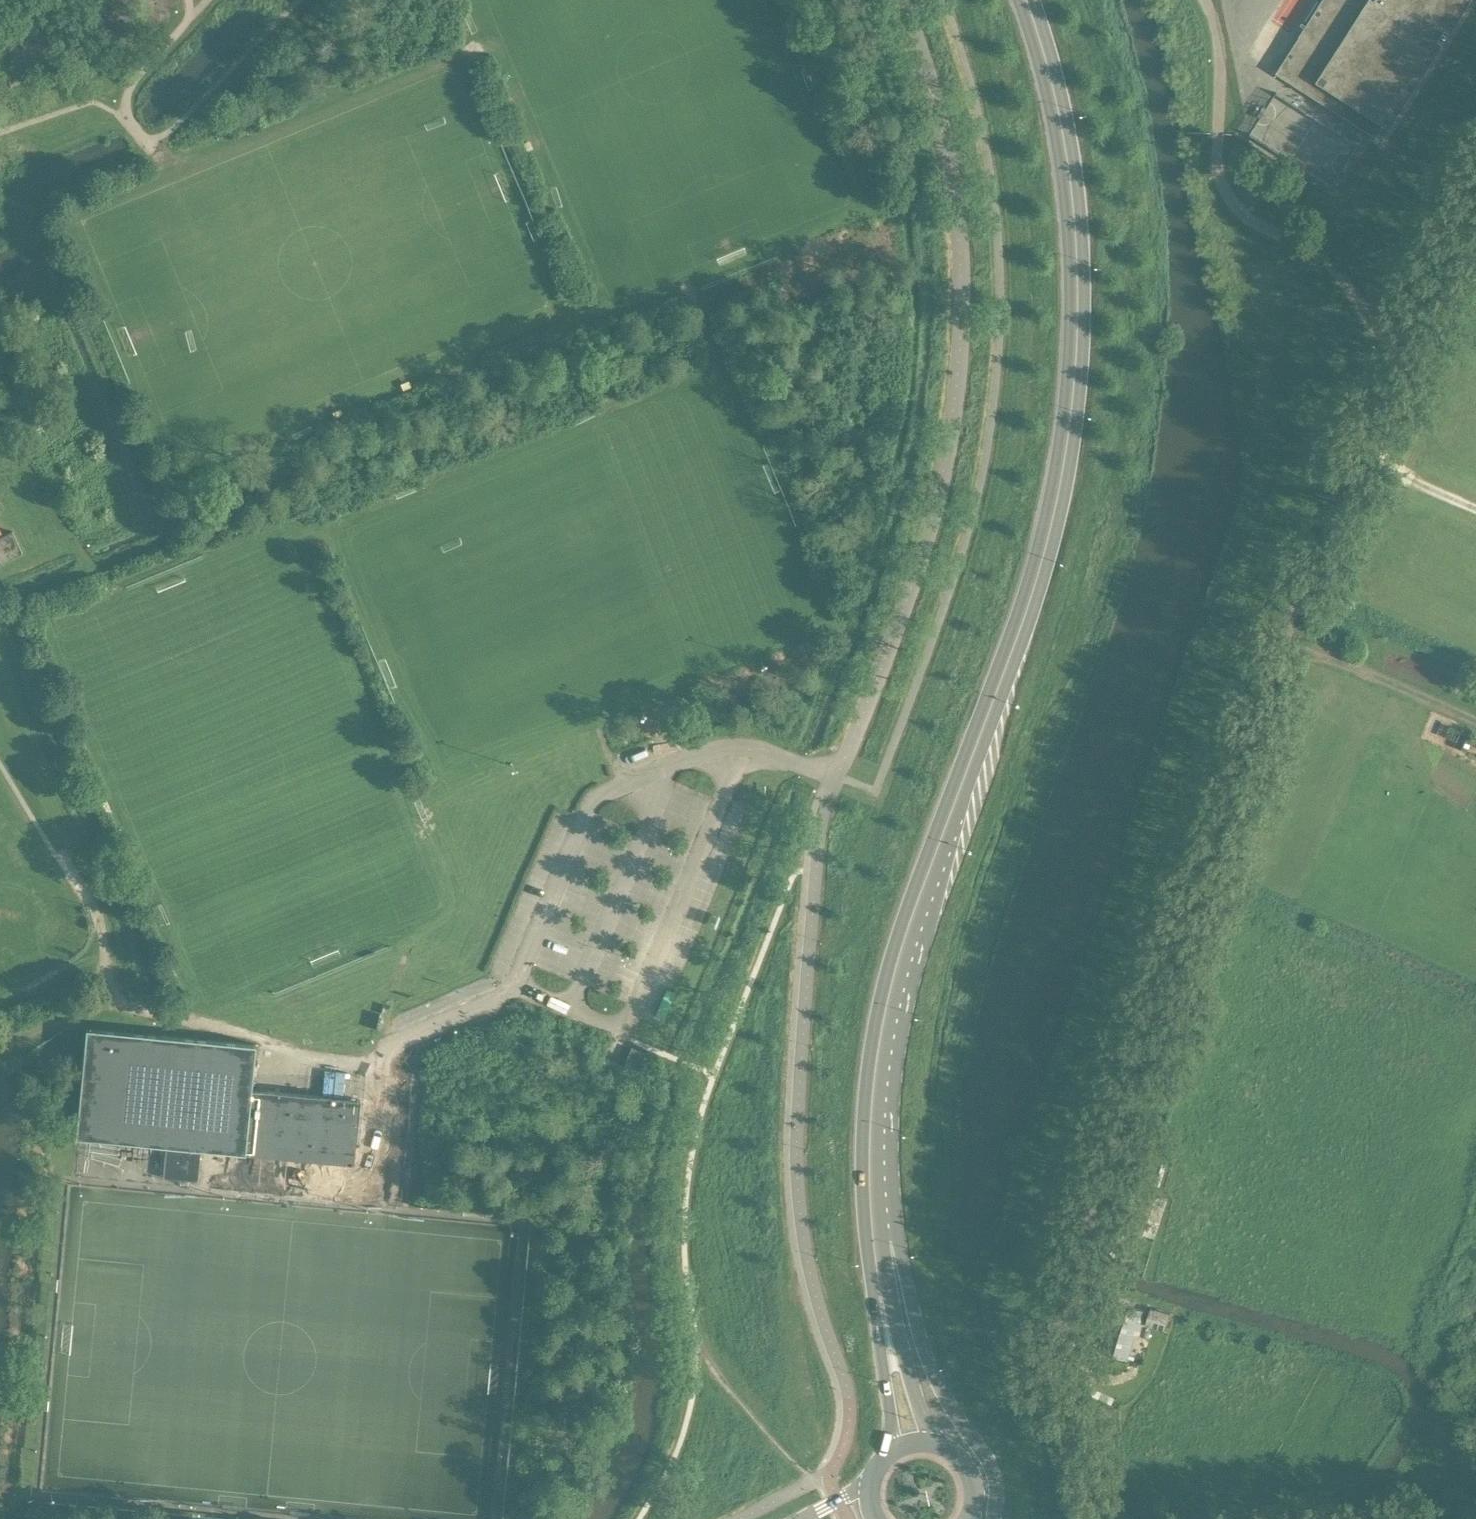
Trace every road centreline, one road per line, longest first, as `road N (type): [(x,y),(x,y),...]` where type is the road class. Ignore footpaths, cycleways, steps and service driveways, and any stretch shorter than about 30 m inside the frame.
road 1 (secondary): [(1018,0),(1048,98),(1062,181),(1068,391),(1021,610),(912,897),(878,1010),(863,1169),(894,1450)]
road 2 (unclassified): [(385,1068),(387,1046),(500,995),(514,982),(598,797),(725,740),(840,774),(899,623),(944,471),(957,229),(949,157),(902,0)]
road 3 (unclassified): [(1050,1368),(1238,754),(1346,473),(1475,186)]
road 4 (secondary): [(882,1209),(881,1122),(894,1016),(928,897),(1033,614),(1074,453),(1085,338),(1082,232),(1061,93),(1033,0)]
road 5 (secondary): [(997,1518),(996,1471),(928,1353),(882,1209)]
road 6 (secondary): [(937,1444),(899,1332),(882,1209)]

